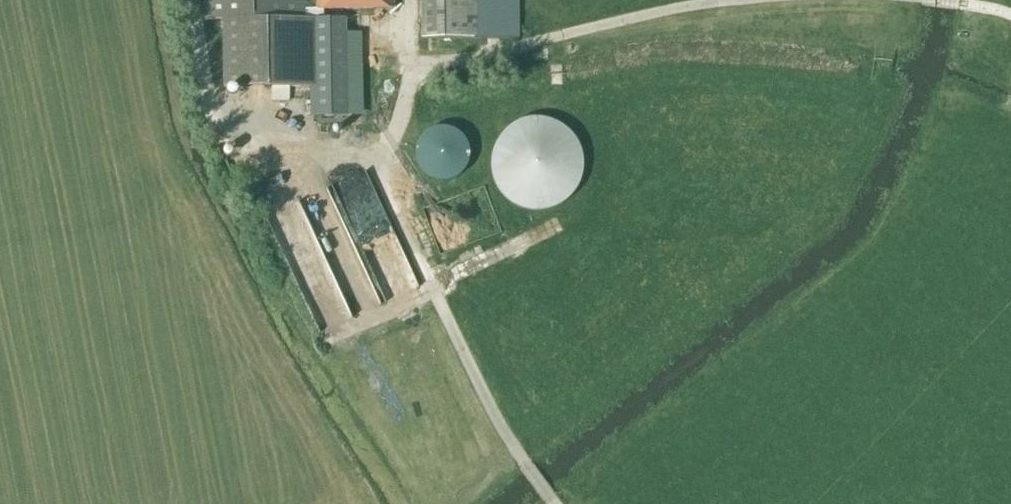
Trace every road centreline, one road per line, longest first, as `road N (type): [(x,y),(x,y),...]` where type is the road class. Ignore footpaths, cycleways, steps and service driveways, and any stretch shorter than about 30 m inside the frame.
road 1 (track): [(408,0),(412,69),(387,162),(388,194),(509,442),(554,503)]
road 2 (track): [(739,0),(412,69)]

